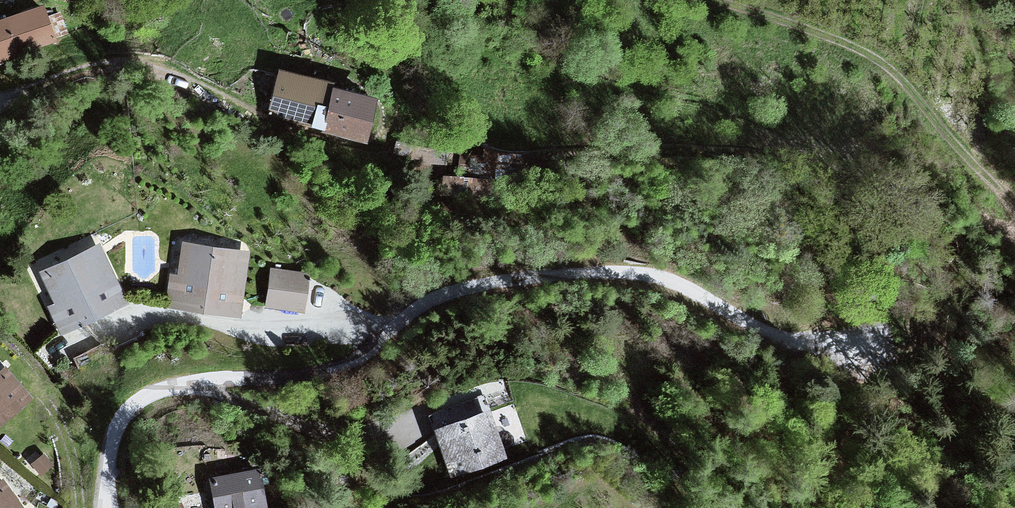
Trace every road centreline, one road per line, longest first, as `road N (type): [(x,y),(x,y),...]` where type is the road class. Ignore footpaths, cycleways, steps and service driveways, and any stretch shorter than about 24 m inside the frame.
road 1 (residential): [(899,336),(849,349),(806,347),(681,286),(638,274),(477,285),(428,302),(345,368),(180,387),(140,400),(116,432),(105,507)]
road 2 (track): [(1014,210),(887,63),(722,0)]
road 3 (track): [(0,102),(56,76),(119,64),(166,73),(324,136)]

